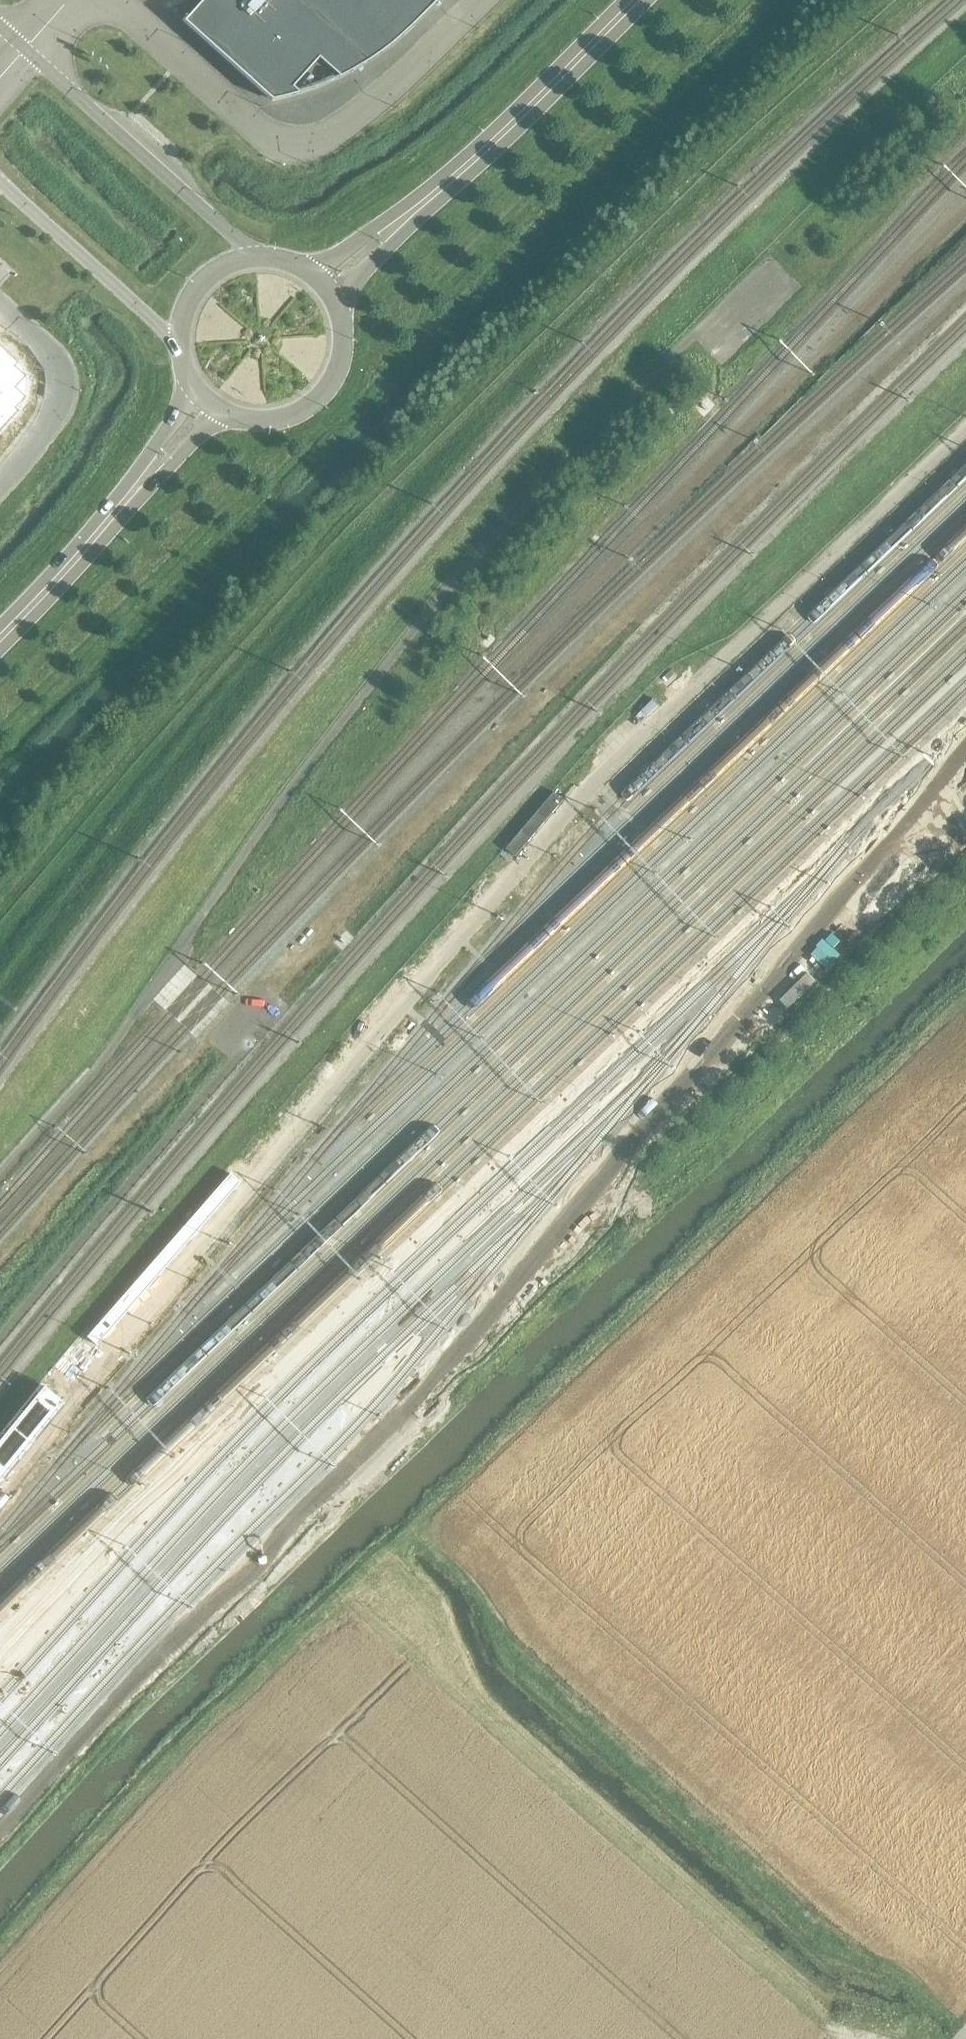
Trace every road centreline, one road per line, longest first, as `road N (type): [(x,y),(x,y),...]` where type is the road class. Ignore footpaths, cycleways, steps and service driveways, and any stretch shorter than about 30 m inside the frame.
road 1 (unclassified): [(113,0),(272,140),(300,144),(359,120),(491,0)]
road 2 (tertiary): [(258,256),(26,46)]
road 3 (secondary): [(418,206),(636,0)]
road 4 (tertiary): [(0,181),(182,347)]
road 5 (secondary): [(227,412),(256,420),(294,415),(320,398),(340,368),(340,307)]
road 6 (secondary): [(0,637),(131,494)]
road 7 (secondary): [(258,256),(235,261),(201,285),(182,347)]
road 8 (secondary): [(340,307),(418,206)]
road 9 (secondary): [(418,206),(309,271)]
road 10 (secondary): [(192,383),(131,494)]
road 11 (secondary): [(131,494),(227,412)]

